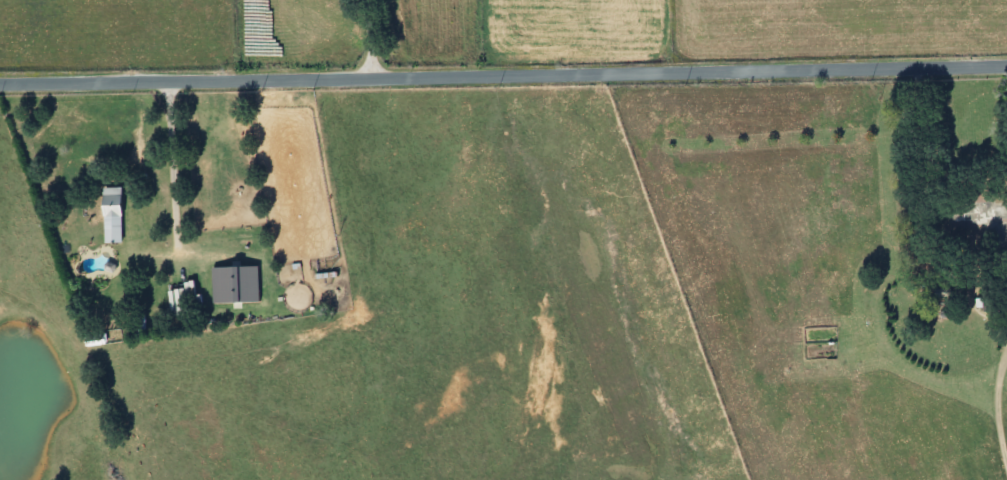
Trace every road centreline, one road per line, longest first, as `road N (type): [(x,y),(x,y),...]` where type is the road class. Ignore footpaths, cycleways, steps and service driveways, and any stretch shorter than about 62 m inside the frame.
road 1 (residential): [(0,79),(1006,62)]

